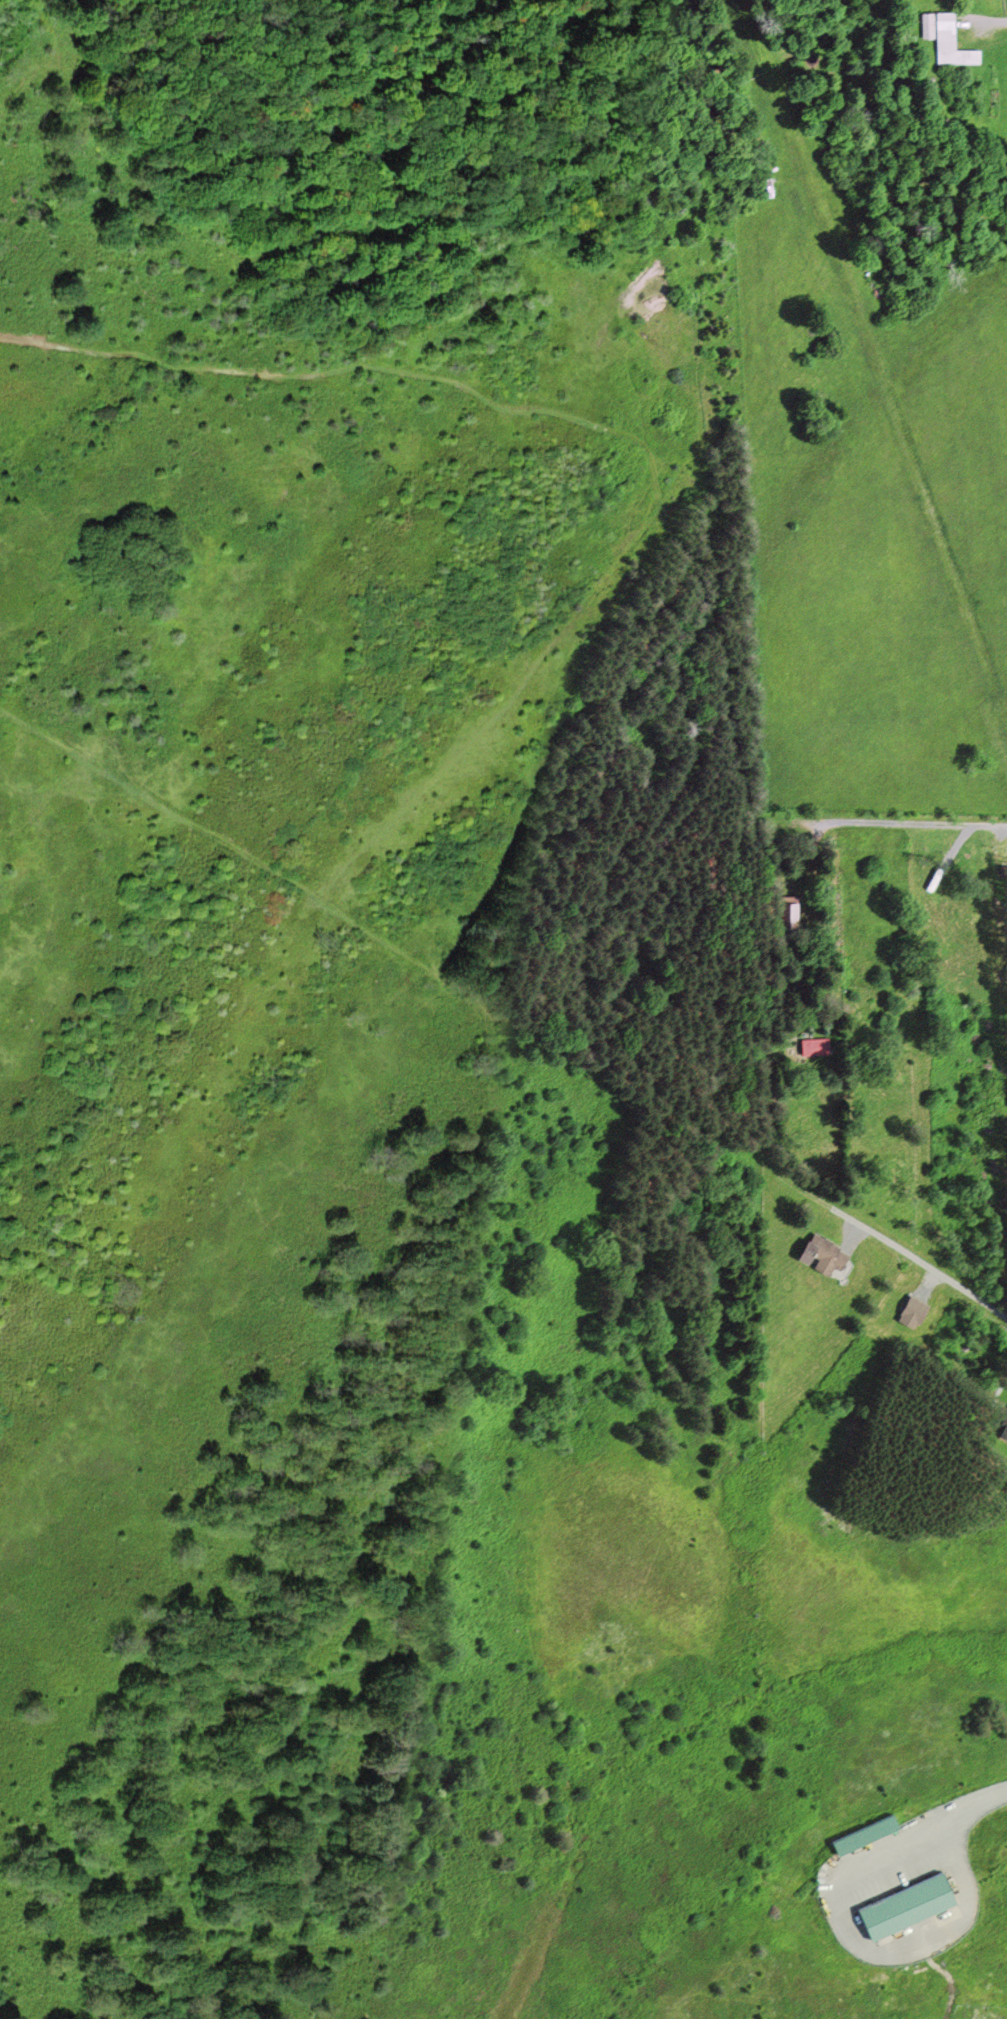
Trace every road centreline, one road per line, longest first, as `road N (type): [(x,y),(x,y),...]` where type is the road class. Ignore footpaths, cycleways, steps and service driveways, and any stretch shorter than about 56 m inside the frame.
road 1 (residential): [(764,1157),(798,1187),(1006,1317)]
road 2 (track): [(804,823),(1006,825)]

